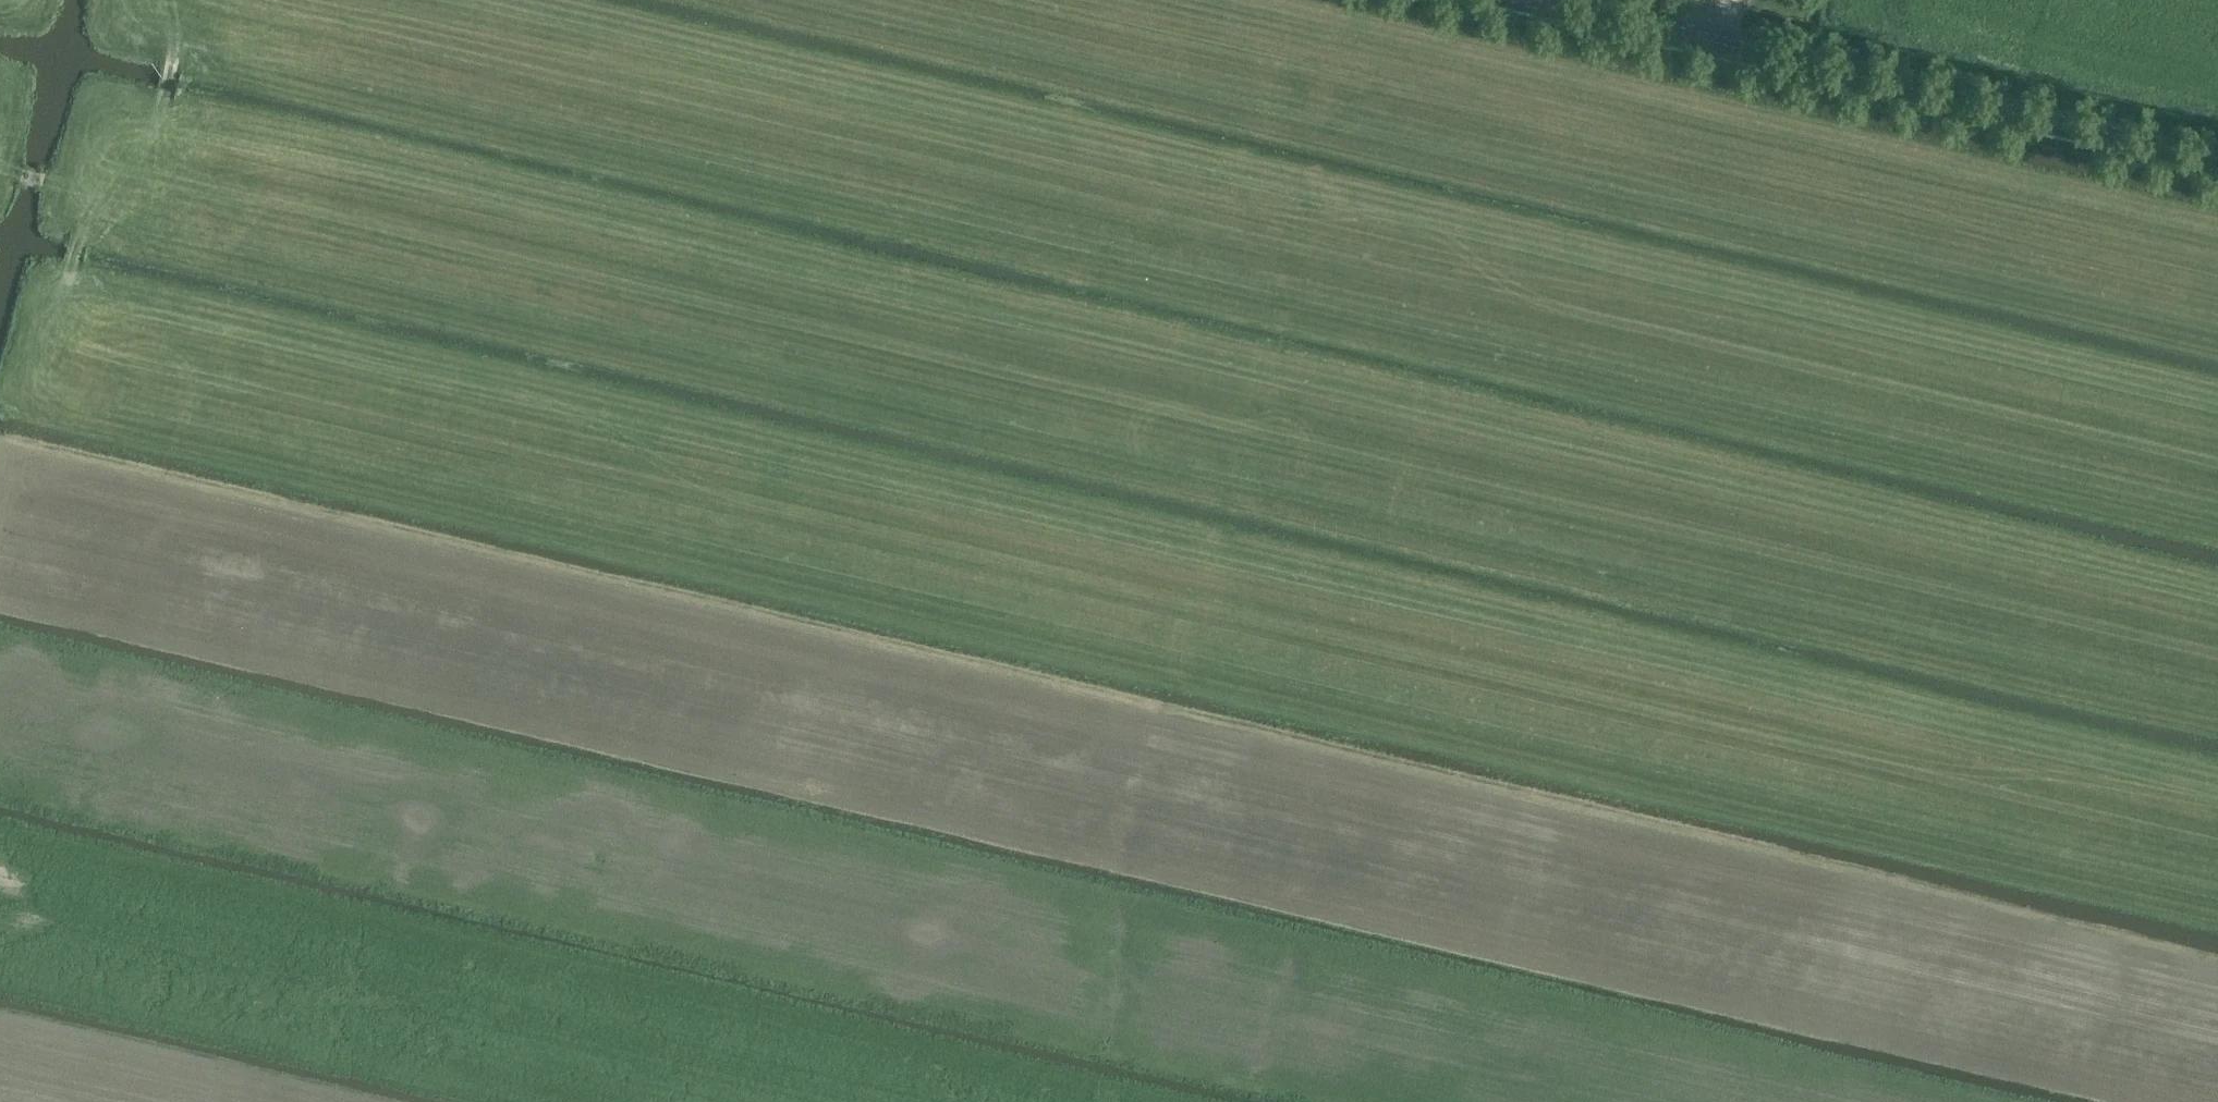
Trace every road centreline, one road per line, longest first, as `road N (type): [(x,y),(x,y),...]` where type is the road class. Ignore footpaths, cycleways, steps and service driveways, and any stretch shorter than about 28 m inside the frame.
road 1 (unclassified): [(2217,156),(1542,0)]
road 2 (track): [(105,191),(166,100),(179,47),(174,20)]
road 3 (track): [(113,310),(72,275),(82,230),(105,191)]
road 4 (track): [(0,574),(121,580)]

